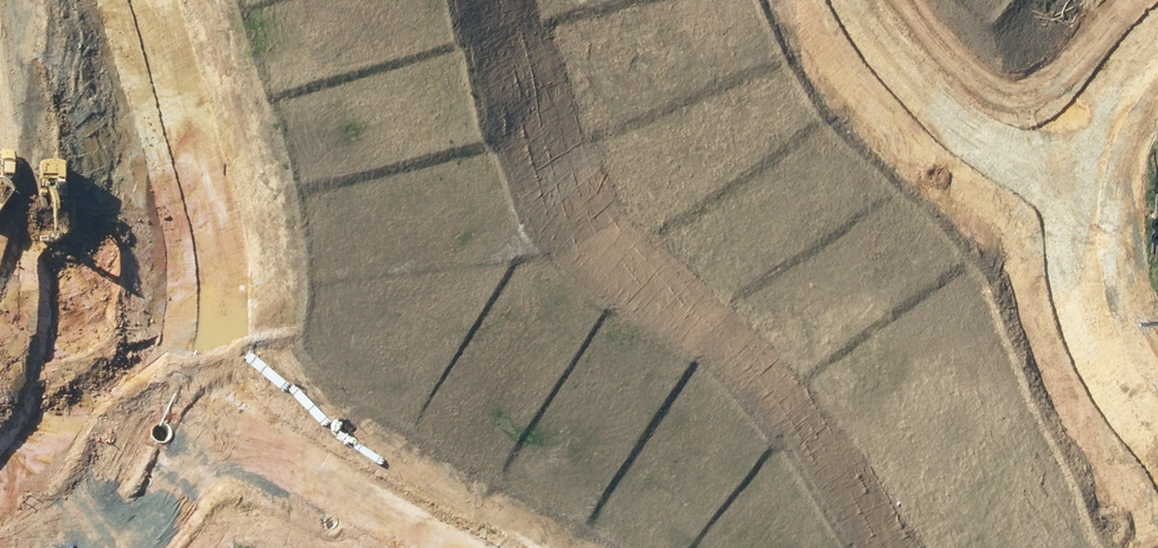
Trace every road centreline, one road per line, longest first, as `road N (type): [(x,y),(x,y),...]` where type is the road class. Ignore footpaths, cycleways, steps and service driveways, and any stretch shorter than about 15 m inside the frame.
road 1 (residential): [(161,0),(237,275),(222,428)]
road 2 (residential): [(1091,195),(987,145),(889,55),(854,0)]
road 3 (residential): [(1157,457),(1098,352),(1084,256),(1091,195)]
road 4 (residential): [(222,428),(419,547)]
road 5 (residential): [(1091,195),(1095,159),(1157,66)]
road 6 (residential): [(222,428),(146,547)]

